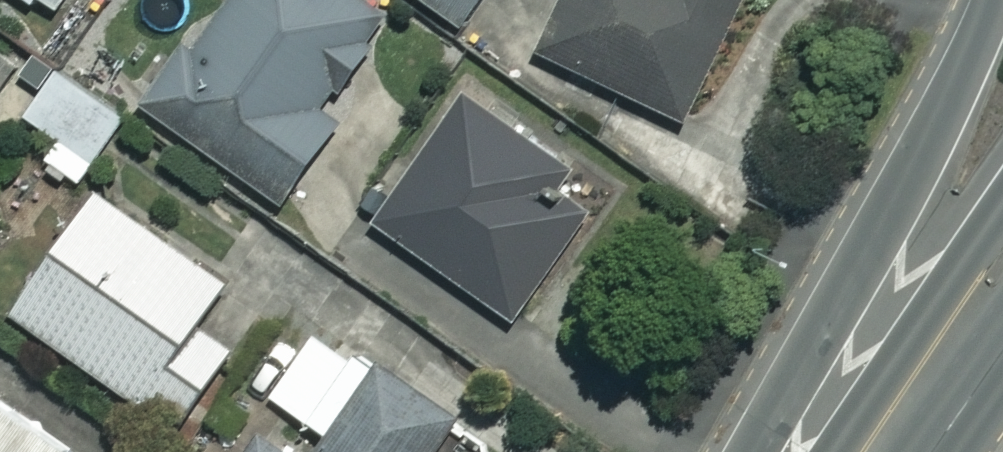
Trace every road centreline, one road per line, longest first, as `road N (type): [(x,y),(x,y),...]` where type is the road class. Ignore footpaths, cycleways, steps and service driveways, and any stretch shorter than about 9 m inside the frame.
road 1 (secondary): [(768,451),(777,409),(919,162),(995,0)]
road 2 (secondary): [(1002,262),(870,451)]

